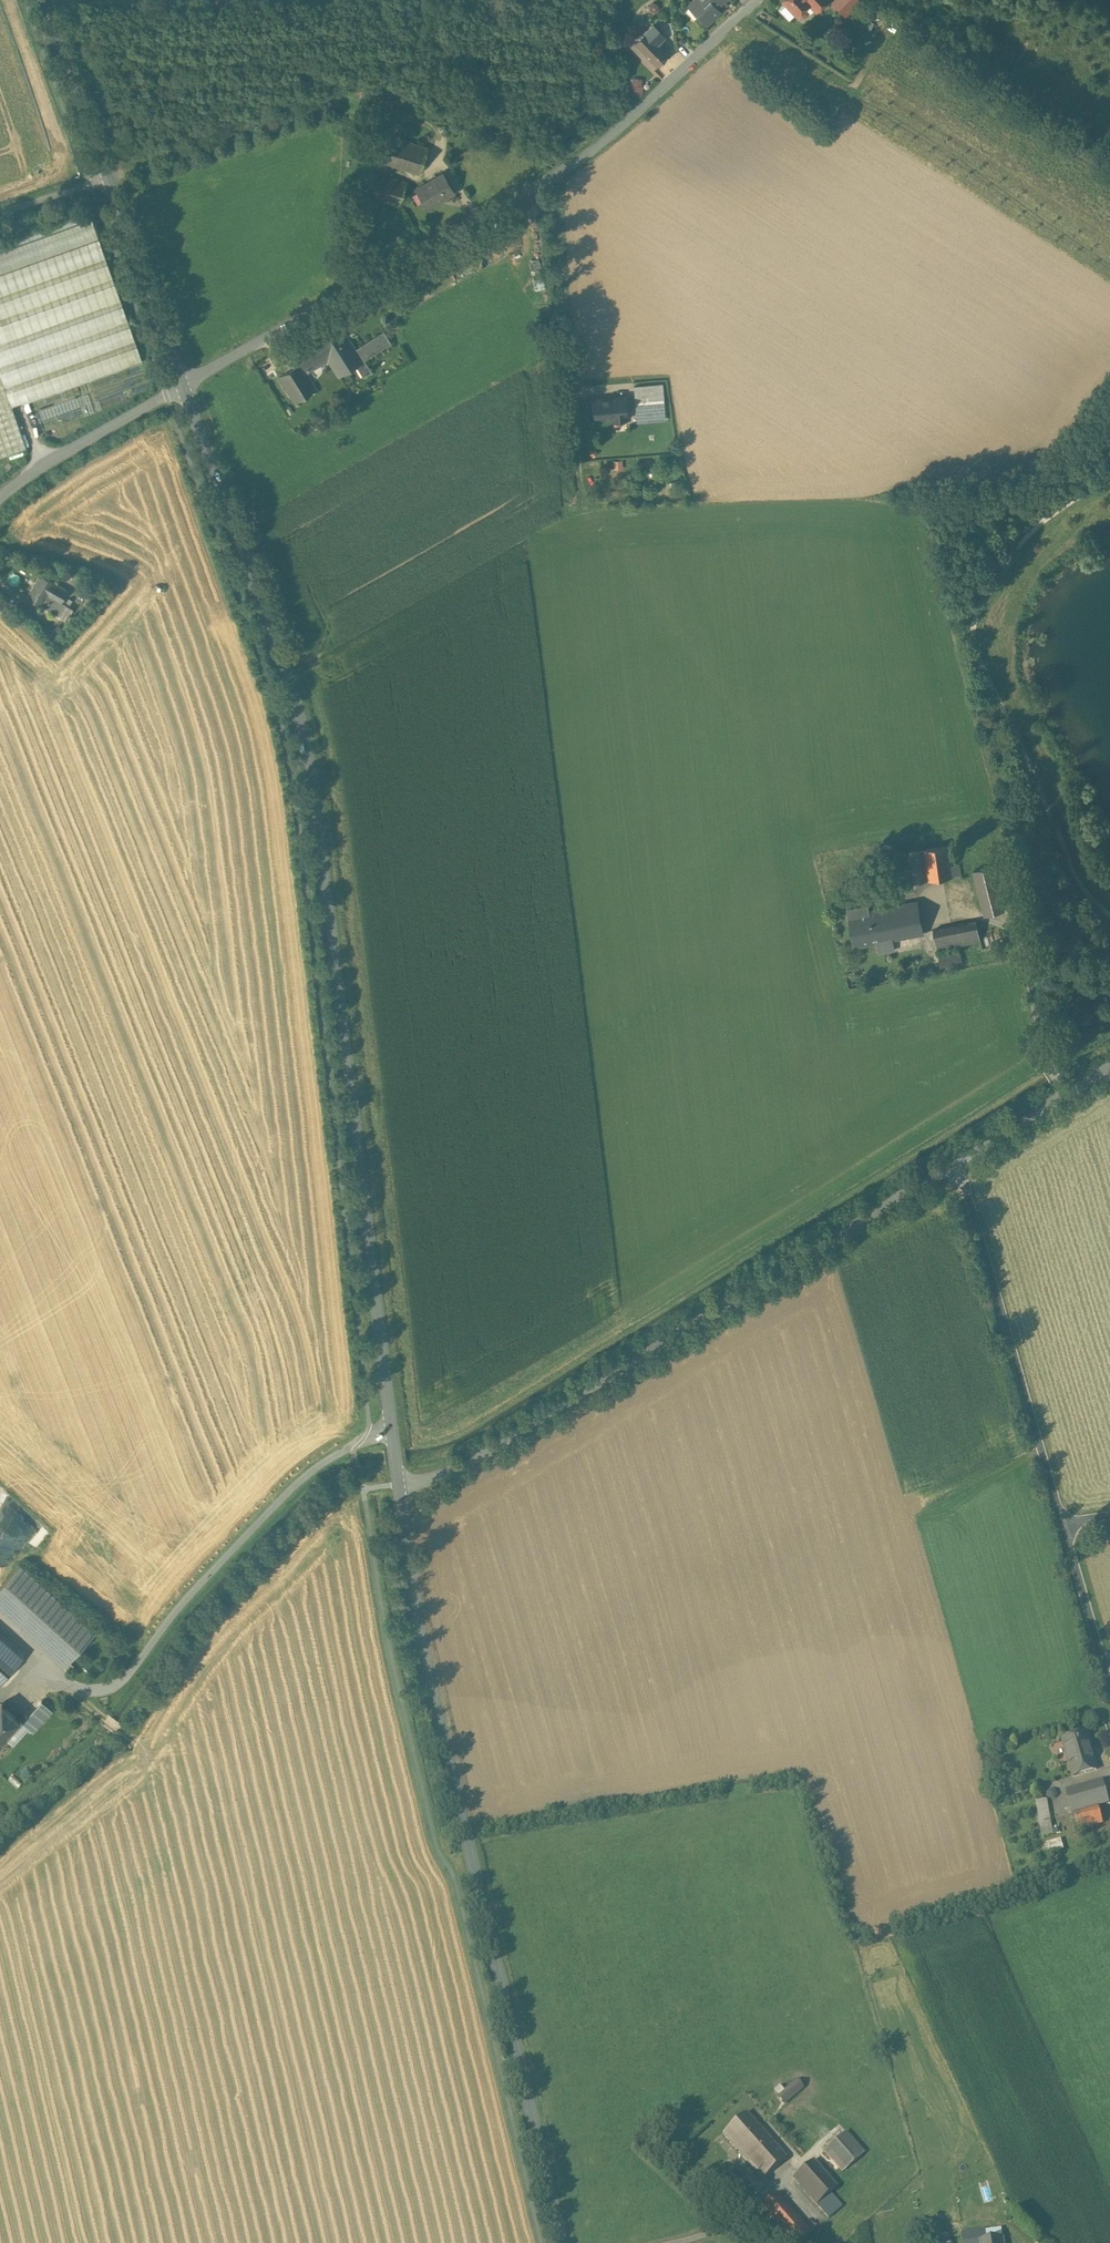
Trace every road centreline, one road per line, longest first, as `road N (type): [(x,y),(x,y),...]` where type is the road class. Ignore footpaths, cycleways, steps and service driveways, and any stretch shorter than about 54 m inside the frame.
road 1 (unclassified): [(400,1484),(310,761),(285,669),(182,384)]
road 2 (unclassified): [(565,2242),(435,1700),(400,1484)]
road 3 (unclassified): [(959,1160),(458,1468),(400,1484)]
road 4 (residential): [(554,175),(203,371)]
road 5 (unclassified): [(1063,1521),(959,1160)]
road 6 (unclassified): [(554,175),(578,488)]
road 7 (residential): [(756,0),(589,154),(554,175)]
road 8 (unclassified): [(182,384),(102,177)]
road 9 (residential): [(0,498),(182,384)]
road 10 (unclassified): [(102,177),(40,0)]
road 11 (unclassified): [(1109,1068),(959,1160)]
road 12 (unclassified): [(1109,1690),(1063,1521)]

